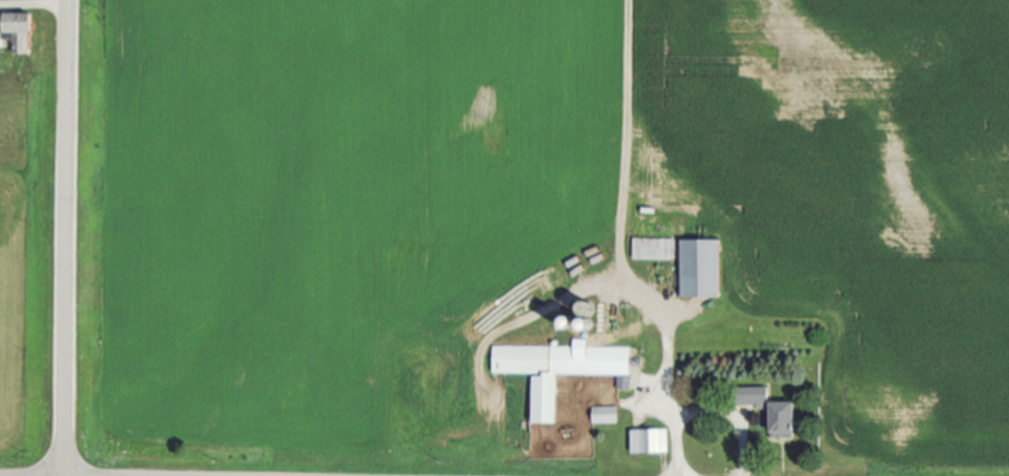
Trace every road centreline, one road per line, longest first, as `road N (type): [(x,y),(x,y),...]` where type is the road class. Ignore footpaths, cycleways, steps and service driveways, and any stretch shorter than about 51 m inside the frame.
road 1 (residential): [(62,475),(69,0)]

